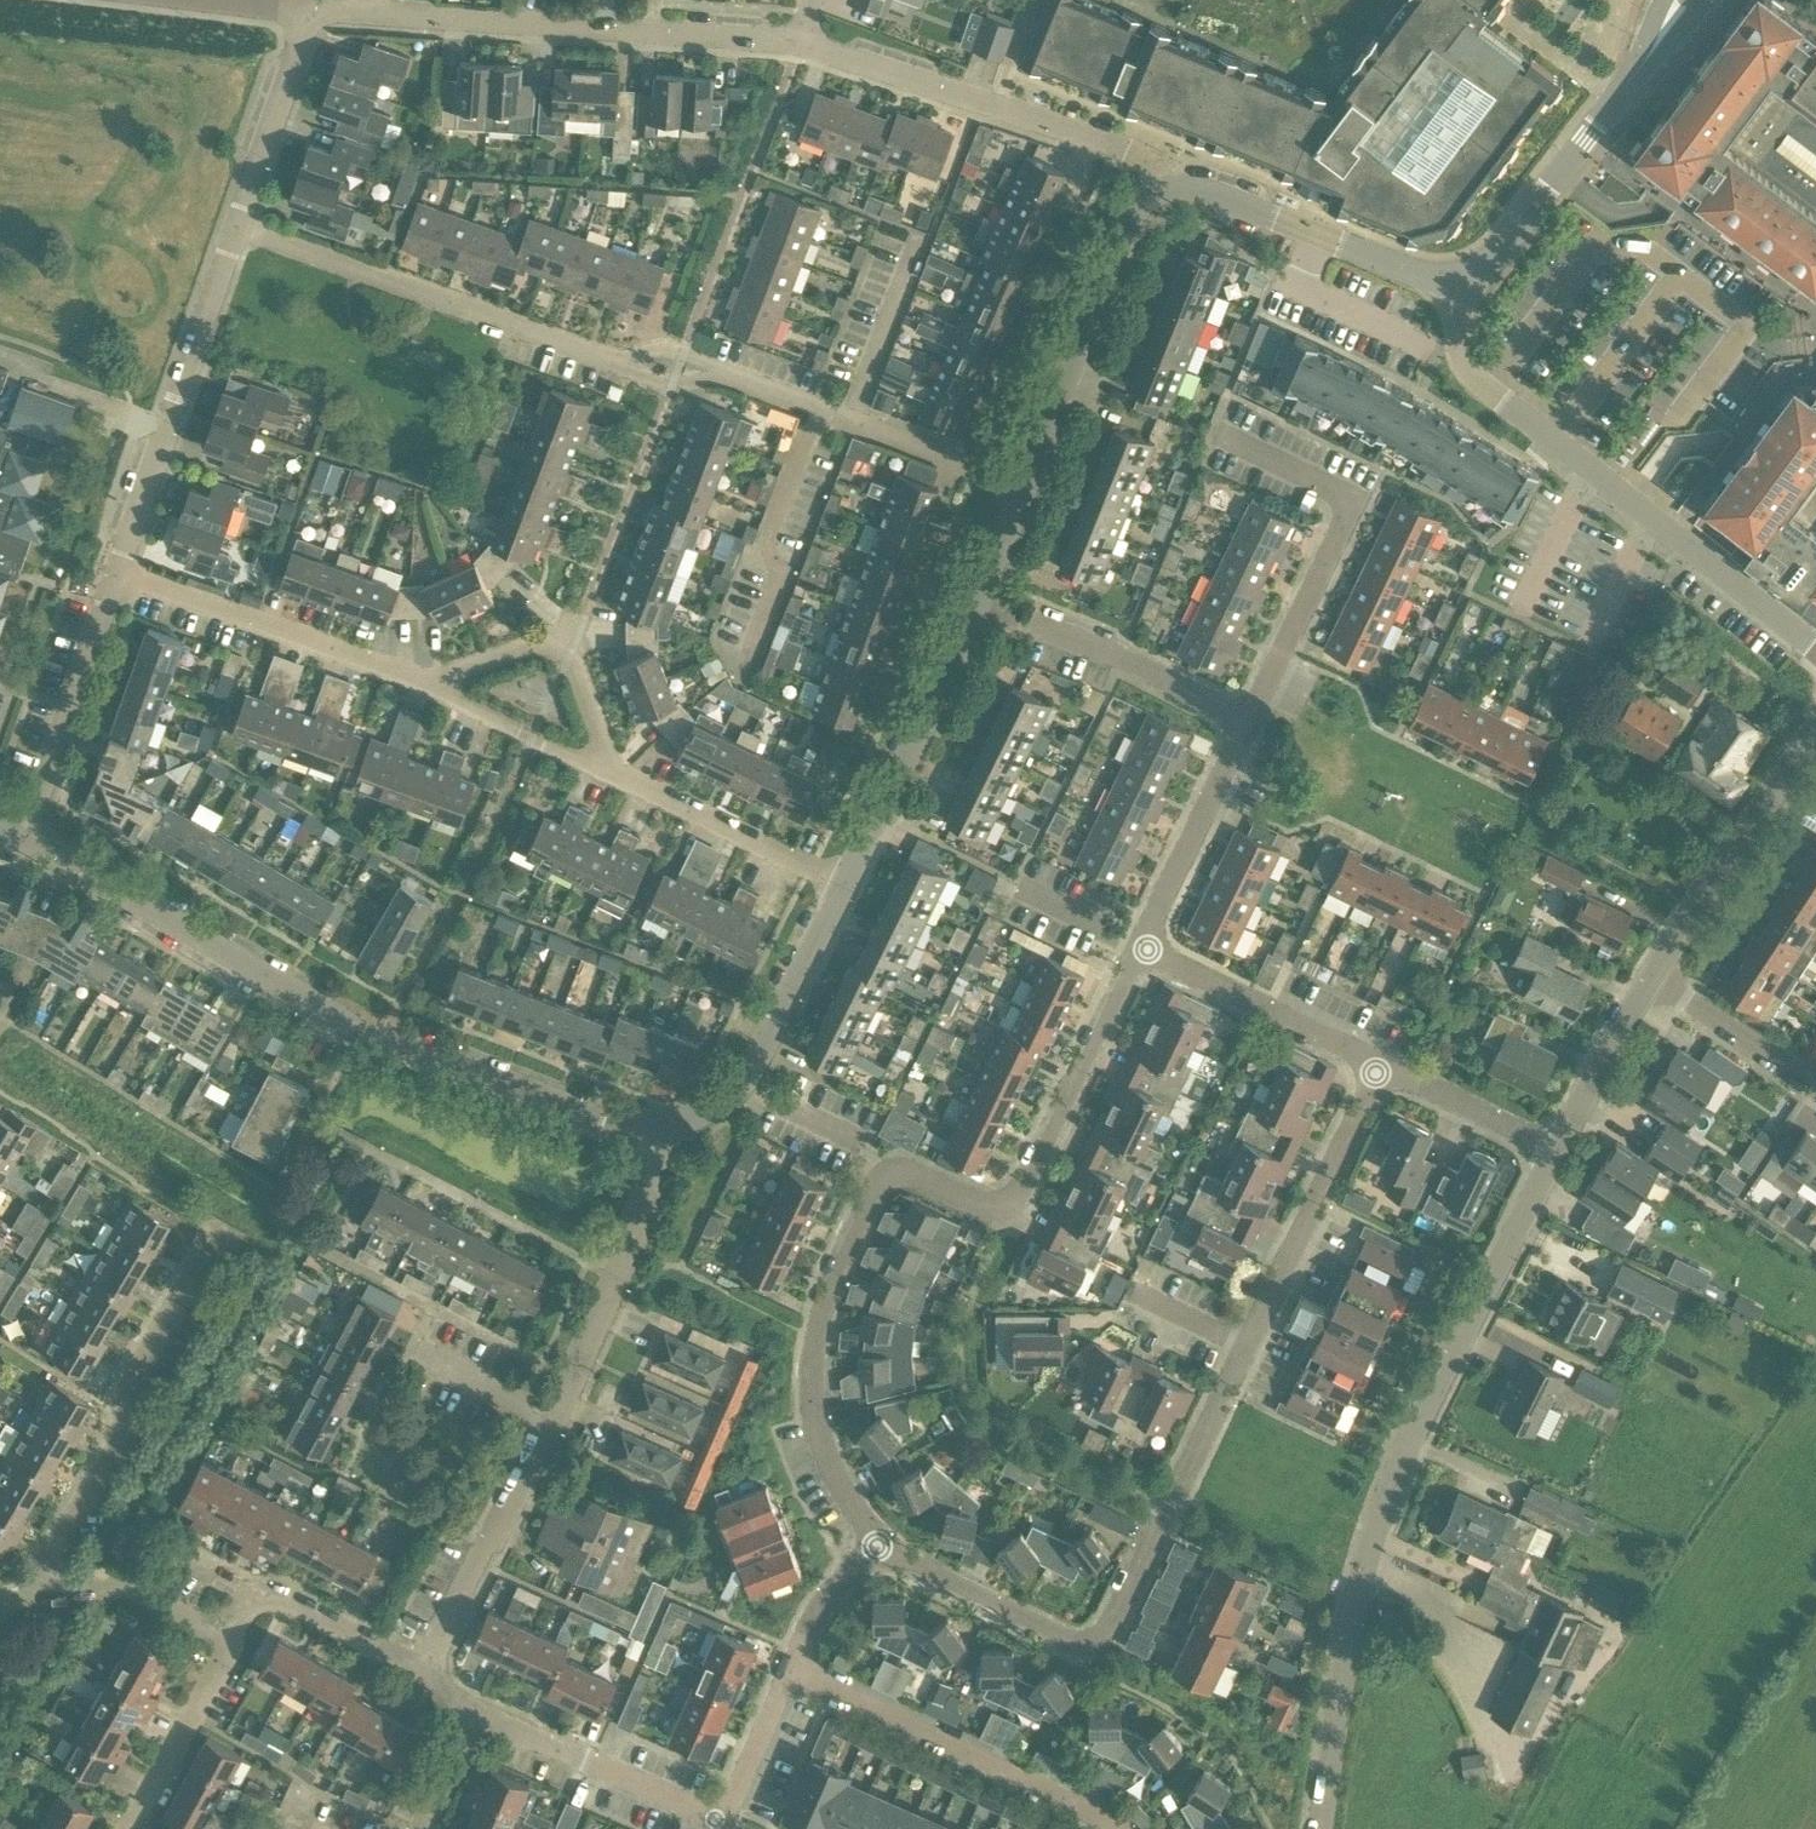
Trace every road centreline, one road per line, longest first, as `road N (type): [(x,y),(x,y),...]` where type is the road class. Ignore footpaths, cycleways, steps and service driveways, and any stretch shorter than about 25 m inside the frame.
road 1 (unclassified): [(877,1542),(1091,1647),(1383,1062)]
road 2 (unclassified): [(1144,947),(1010,1213),(891,1161),(834,1280),(817,1339),(815,1425),(838,1483),(877,1542)]
road 3 (unclassified): [(844,886),(441,689),(116,579)]
road 4 (unclassified): [(1316,1828),(1340,1648),(1396,1478),(1558,1149)]
road 5 (unclassified): [(662,1123),(629,1128),(597,1119),(373,1036),(28,839)]
road 6 (unclassified): [(422,1668),(618,1276),(659,1179),(662,1123)]
road 7 (unclassified): [(1815,647),(1472,379),(1459,346),(1457,276)]
road 8 (residential): [(799,39),(359,11)]
road 9 (residential): [(55,1591),(50,1551),(122,1432),(125,1383),(216,1233)]
road 10 (residential): [(1163,189),(1121,146),(799,39)]
road 11 (unclassified): [(613,360),(238,230)]
road 12 (unclassified): [(1246,724),(1351,500),(1223,435)]
road 13 (unclassified): [(116,579),(238,230)]
road 14 (unclassified): [(1123,1828),(791,1669)]
road 15 (unclassified): [(1163,189),(1131,206),(1023,487)]
road 16 (unclassified): [(1023,487),(722,369)]
road 17 (unclassified): [(976,602),(844,886)]
road 18 (unclassified): [(1163,189),(1192,185),(1423,277),(1457,276)]
road 19 (unclassified): [(1246,724),(1133,661),(976,602)]
road 20 (unclassified): [(1649,981),(1815,736)]
road 21 (unclassified): [(28,839),(116,579)]
road 22 (residential): [(472,1710),(720,1820)]
road 23 (unclassified): [(1383,1062),(1144,947)]
road 24 (unclassified): [(1457,276),(1506,249),(1626,87)]
road 25 (unclassified): [(1144,947),(1246,724)]
road 26 (residential): [(240,1621),(127,1828)]
road 27 (unclassified): [(238,230),(316,12)]
road 28 (unclassified): [(844,886),(745,1082)]
road 29 (residential): [(240,1621),(263,1588),(422,1668)]
road 30 (unclassified): [(1815,1087),(1649,981)]
road 31 (residential): [(55,1591),(128,1583),(204,1624),(240,1621)]
road 32 (unclassified): [(1558,1149),(1383,1062)]
road 33 (unclassified): [(1558,1149),(1649,981)]
road 34 (residential): [(720,1820),(791,1669)]
road 35 (residential): [(791,1669),(822,1601),(877,1542)]
road 36 (unclassified): [(861,1140),(745,1082)]
road 37 (residential): [(424,1828),(472,1710)]
road 38 (unclassified): [(1023,487),(976,602)]

